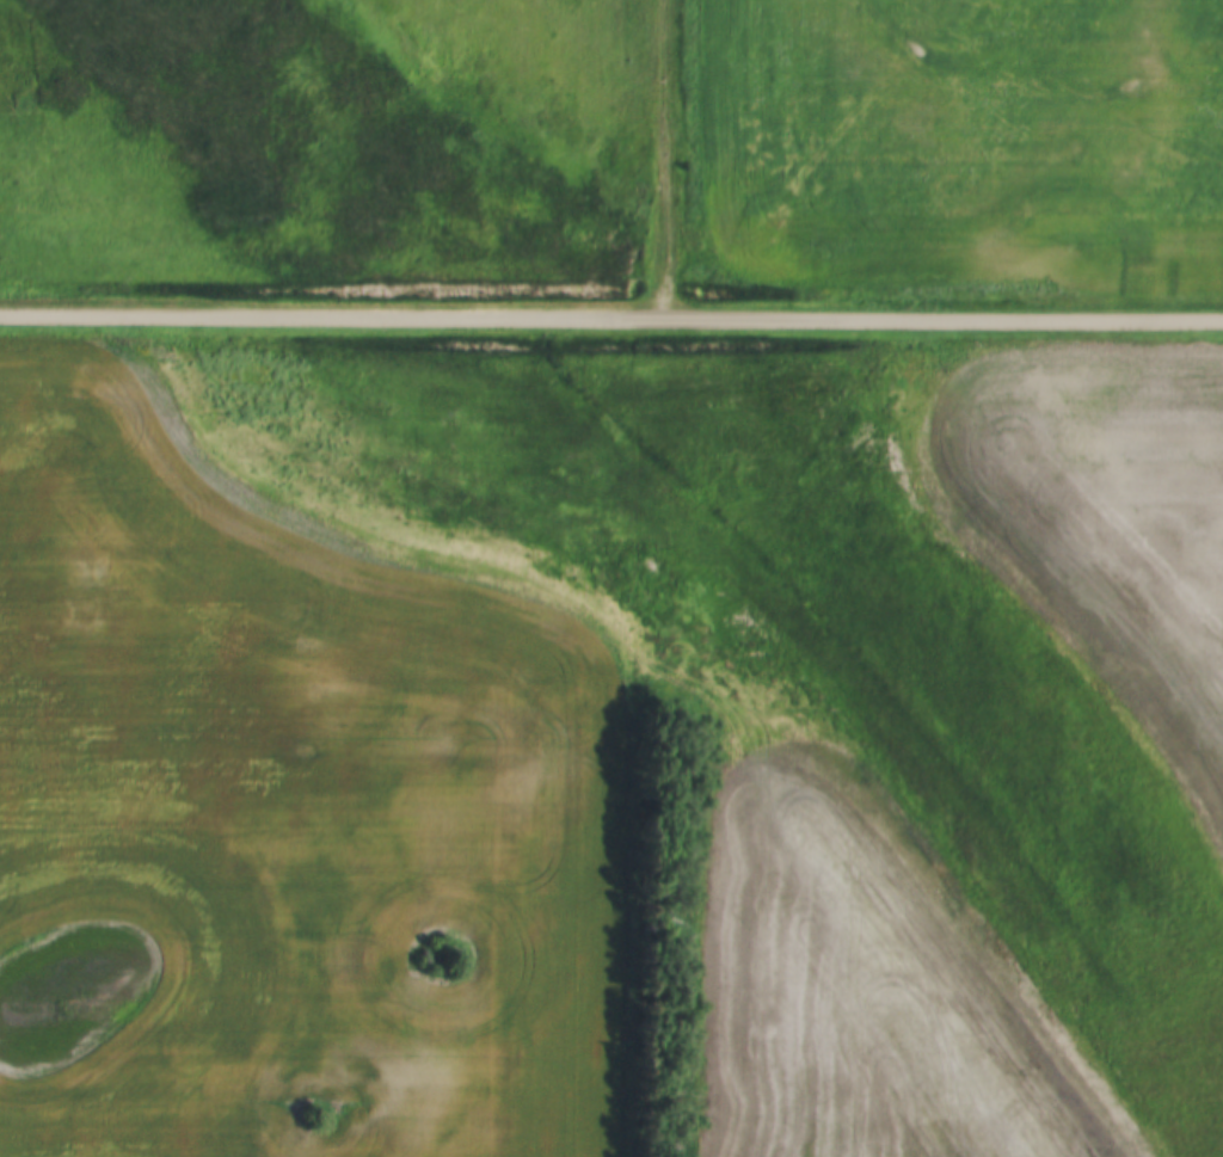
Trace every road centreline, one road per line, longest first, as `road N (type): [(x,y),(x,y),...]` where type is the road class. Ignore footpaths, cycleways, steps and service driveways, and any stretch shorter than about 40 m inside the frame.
road 1 (residential): [(1222,321),(0,317)]
road 2 (track): [(665,314),(662,0)]

